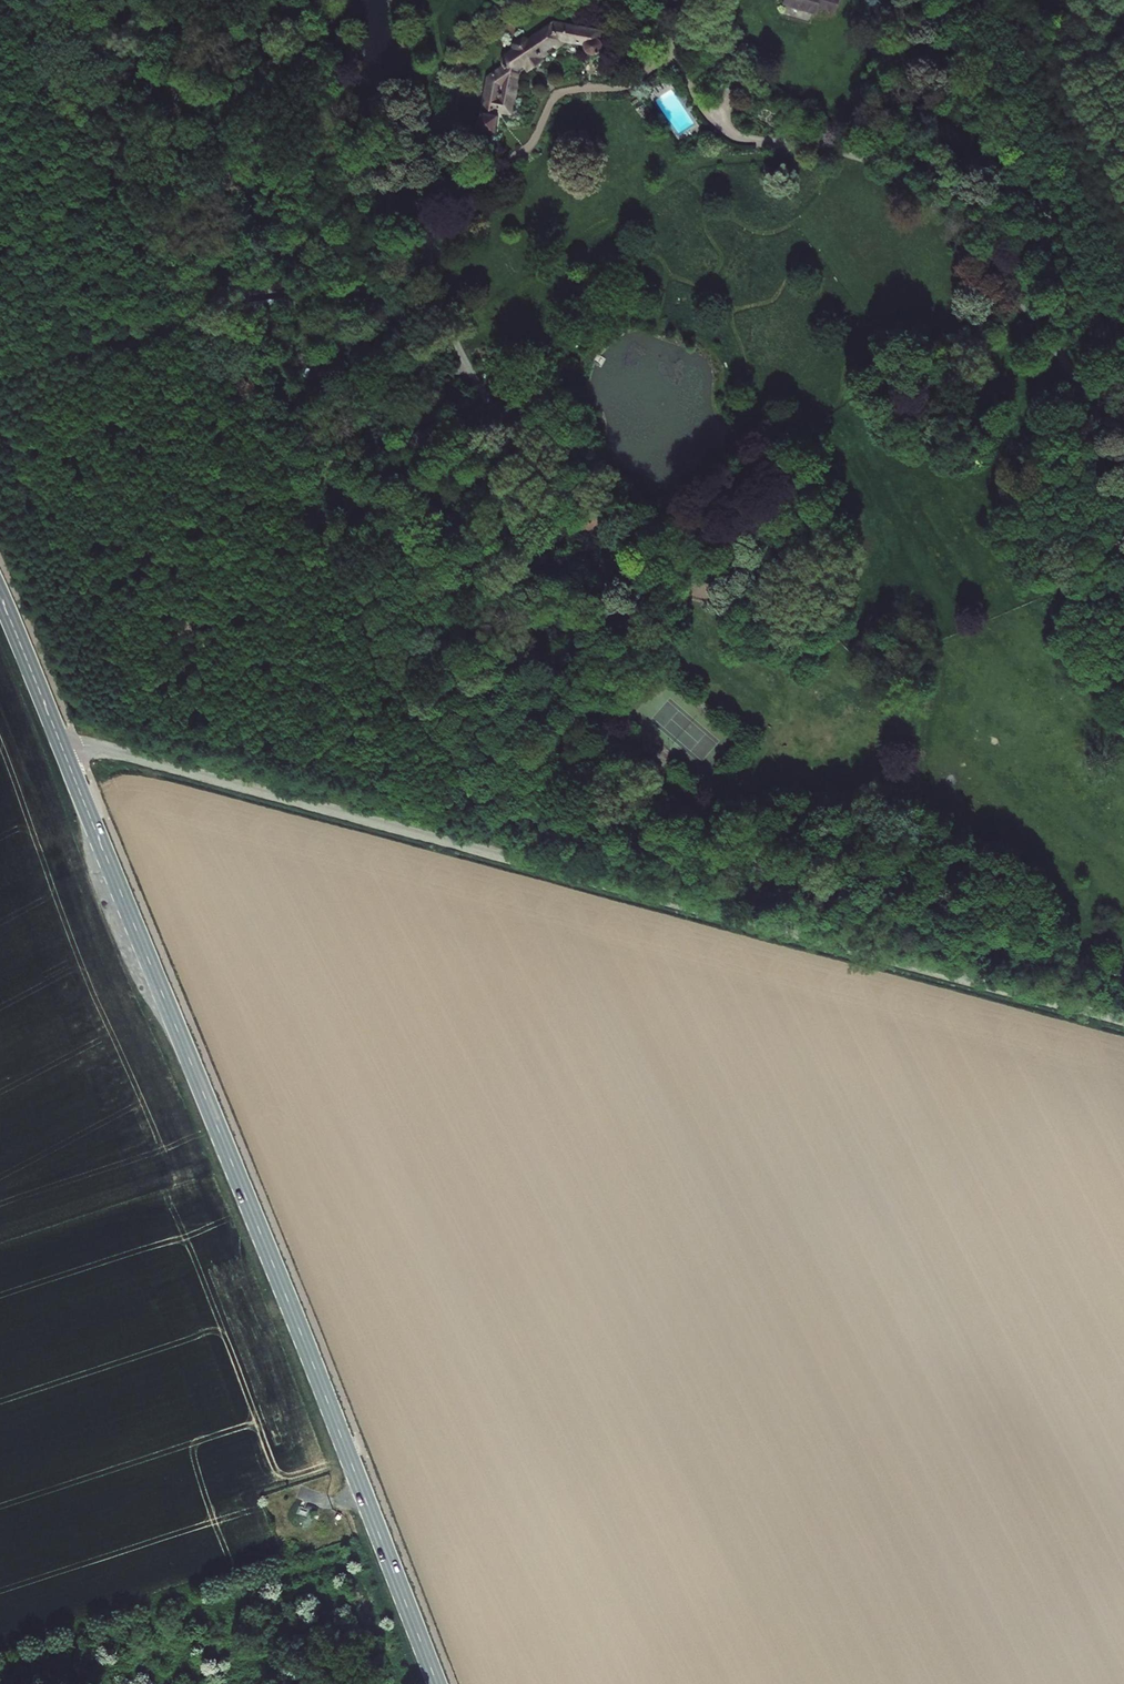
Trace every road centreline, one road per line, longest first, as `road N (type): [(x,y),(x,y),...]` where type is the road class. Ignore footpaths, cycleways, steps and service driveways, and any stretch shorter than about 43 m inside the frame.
road 1 (unclassified): [(62,749),(124,754),(1123,1020)]
road 2 (tertiary): [(62,749),(431,1683)]
road 3 (tertiary): [(0,598),(62,749)]

